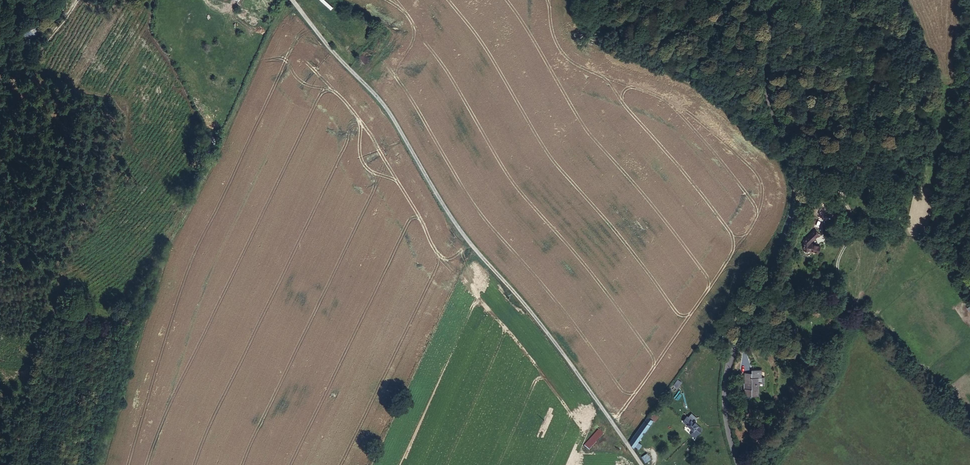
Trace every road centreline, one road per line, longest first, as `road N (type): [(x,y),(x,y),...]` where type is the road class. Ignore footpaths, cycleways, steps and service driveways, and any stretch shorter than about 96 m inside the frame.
road 1 (unclassified): [(289,0),(397,122),(465,237),(642,464)]
road 2 (tertiary): [(774,0),(764,77),(788,164),(790,212),(725,381),(738,464)]
road 3 (track): [(0,96),(81,0)]

